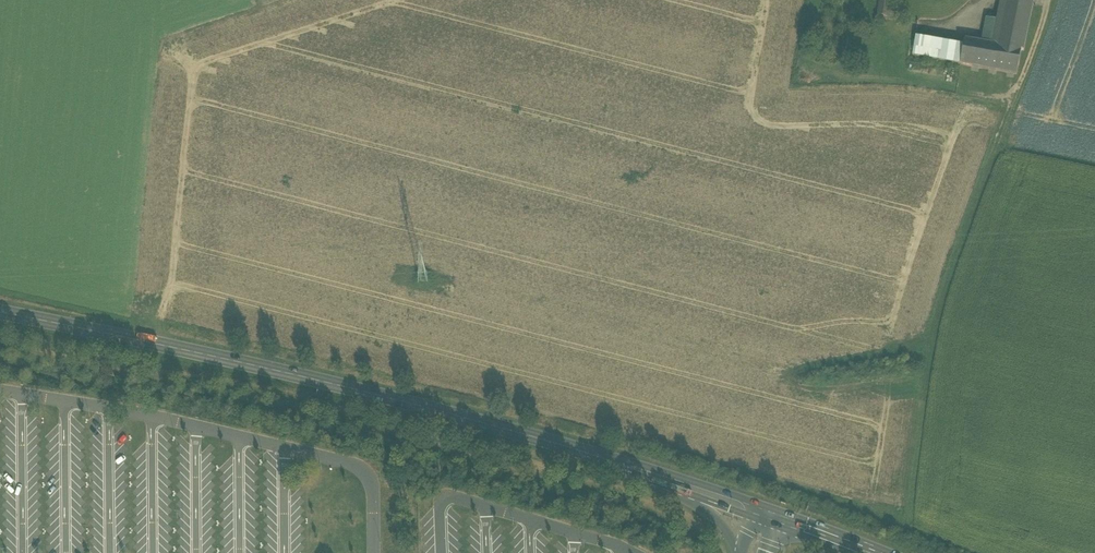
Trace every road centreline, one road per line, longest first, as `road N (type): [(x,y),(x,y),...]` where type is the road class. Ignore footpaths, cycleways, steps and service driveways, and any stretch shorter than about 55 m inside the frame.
road 1 (primary): [(691,489),(400,401),(0,314)]
road 2 (track): [(1024,75),(929,360),(911,508)]

